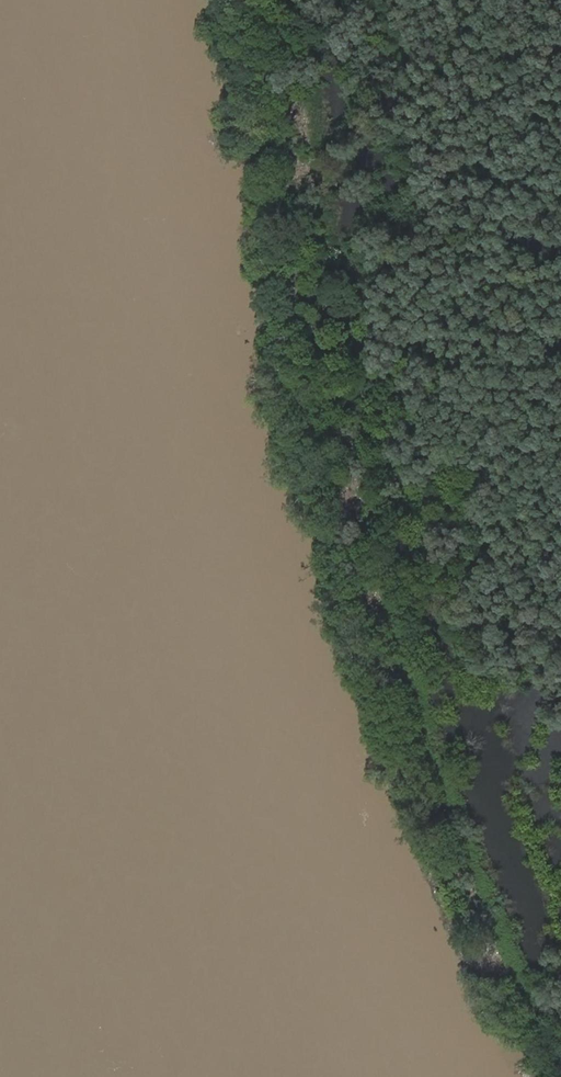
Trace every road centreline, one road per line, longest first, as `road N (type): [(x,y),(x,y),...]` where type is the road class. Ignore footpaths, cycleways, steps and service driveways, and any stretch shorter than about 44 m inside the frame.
road 1 (track): [(306,0),(313,122),(407,641),(560,1068)]

